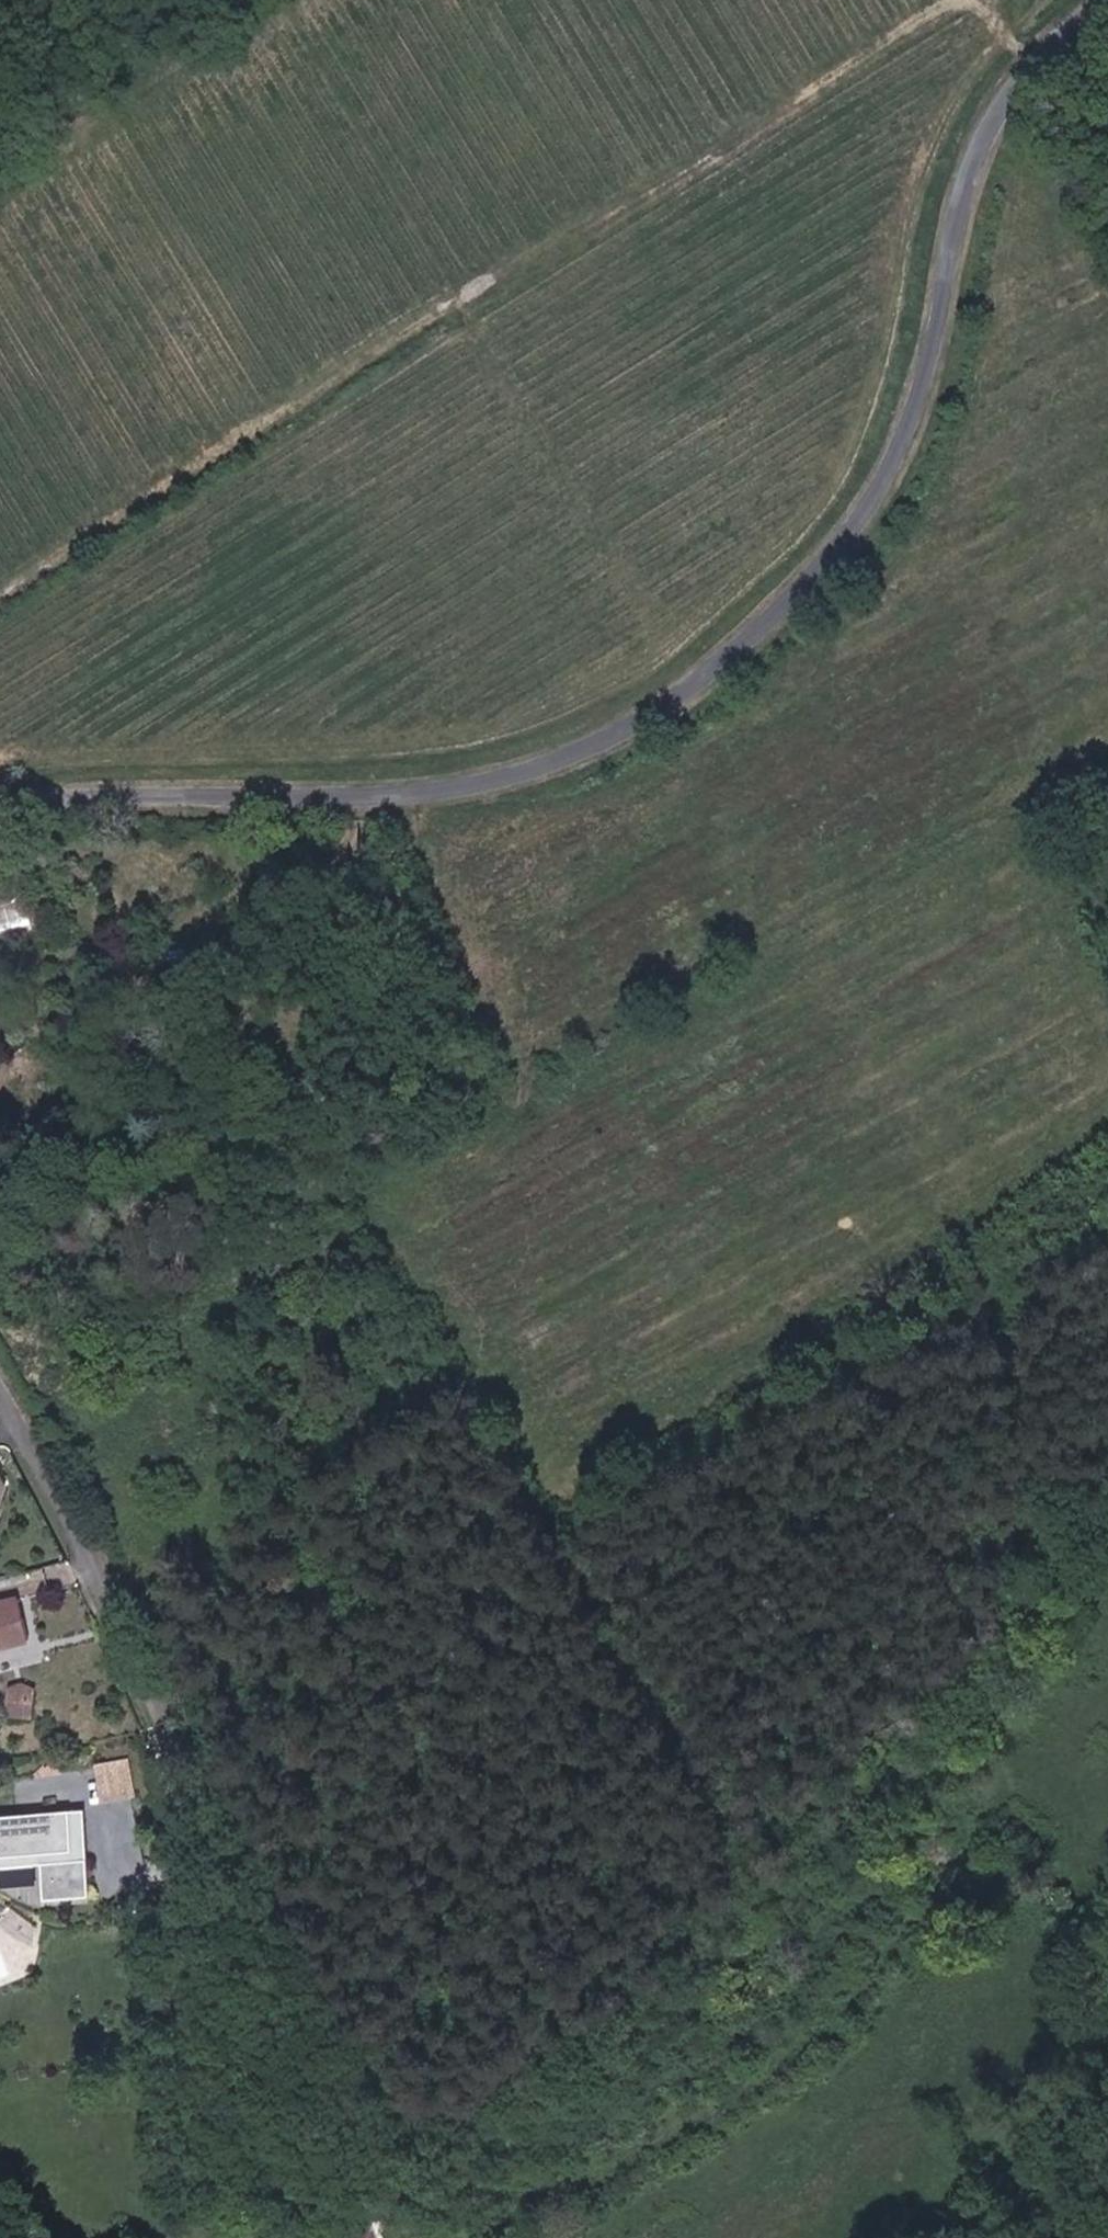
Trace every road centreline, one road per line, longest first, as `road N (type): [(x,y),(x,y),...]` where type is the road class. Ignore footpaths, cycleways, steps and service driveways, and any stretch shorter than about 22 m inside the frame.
road 1 (residential): [(1101,0),(1012,101),(964,206),(945,322),(903,451),(849,543),(763,633),(651,719),(548,767),(458,789),(117,799),(0,811)]
road 2 (unclassified): [(0,1386),(126,1613),(164,1699)]

